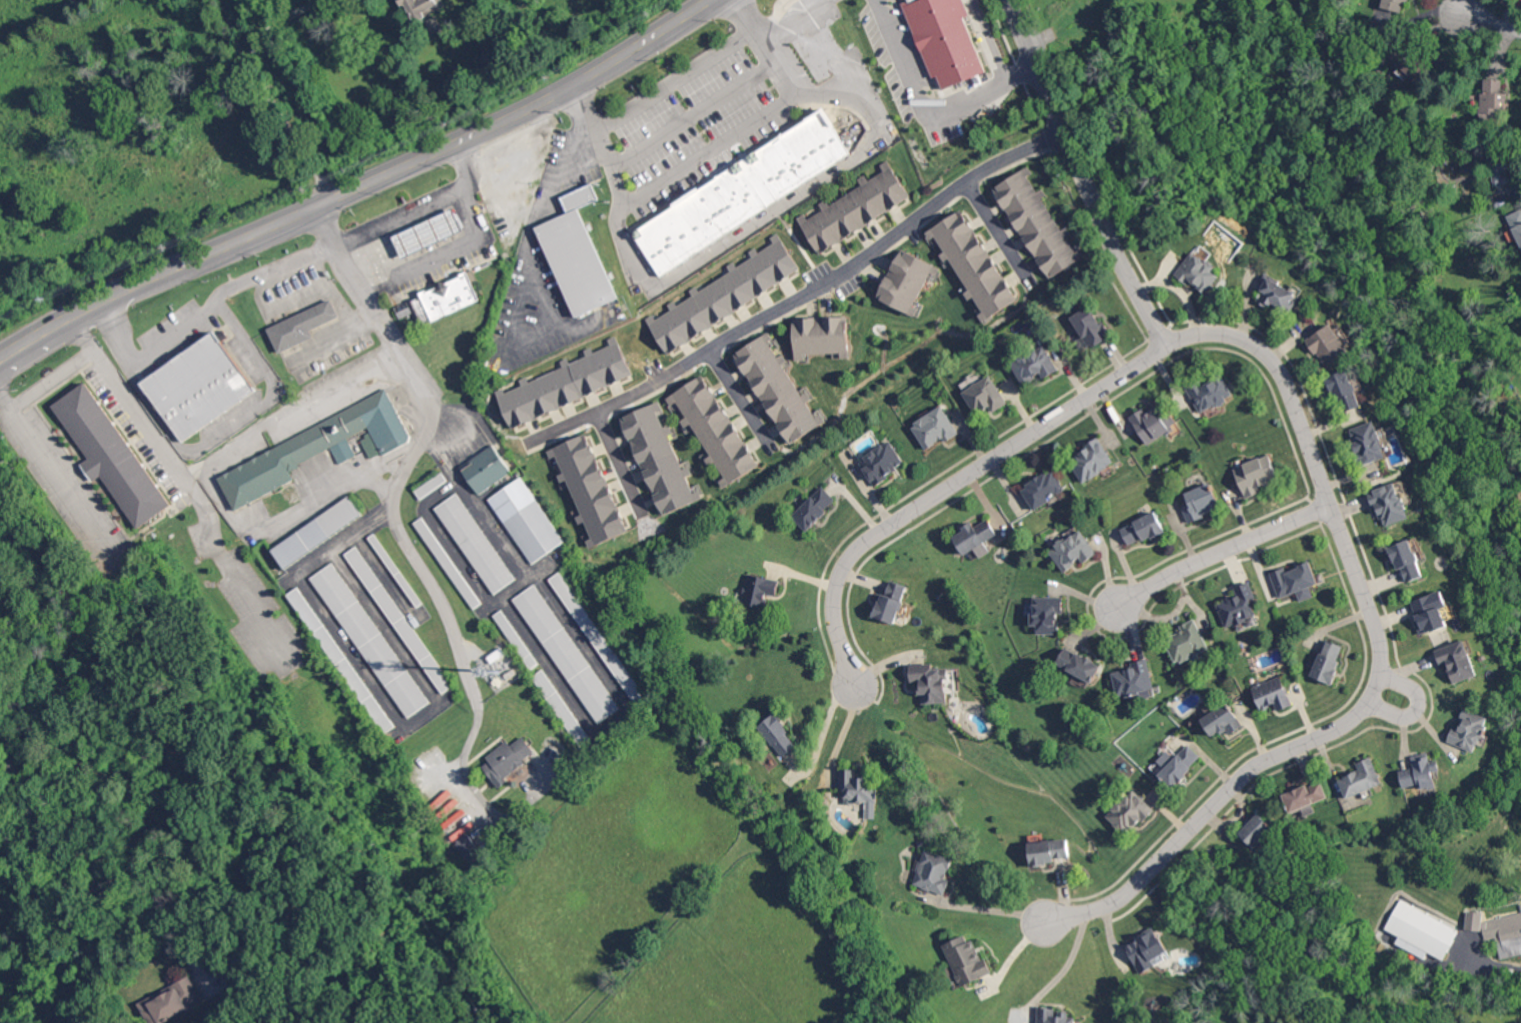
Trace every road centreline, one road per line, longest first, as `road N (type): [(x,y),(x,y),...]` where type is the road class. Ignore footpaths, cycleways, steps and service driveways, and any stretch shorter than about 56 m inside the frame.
road 1 (residential): [(853,687),(834,591),(848,555),(867,536),(1175,337),(1232,331),(1276,360),(1379,626),(1384,659),(1376,689),(1345,723),(1251,770),(1125,893),(1046,920)]
road 2 (primary): [(99,302),(536,101),(701,0)]
road 3 (residential): [(1063,130),(976,173),(819,289),(538,440)]
road 4 (residential): [(1010,0),(1098,214),(1168,341)]
road 5 (residential): [(1334,498),(1180,565),(1115,606)]

